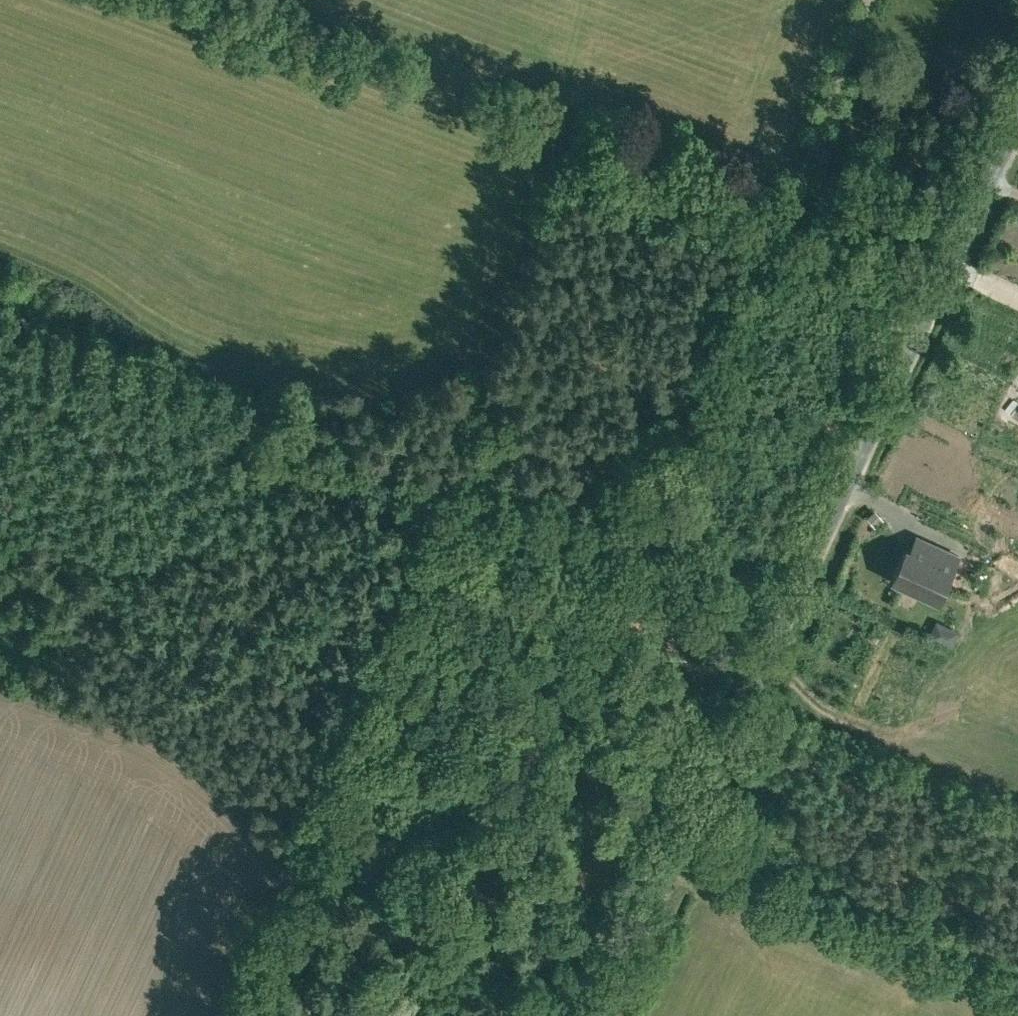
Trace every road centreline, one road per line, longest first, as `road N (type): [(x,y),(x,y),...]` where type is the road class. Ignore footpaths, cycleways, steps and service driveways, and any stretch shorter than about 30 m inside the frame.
road 1 (unclassified): [(595,1015),(1017,107)]
road 2 (track): [(445,471),(305,845)]

